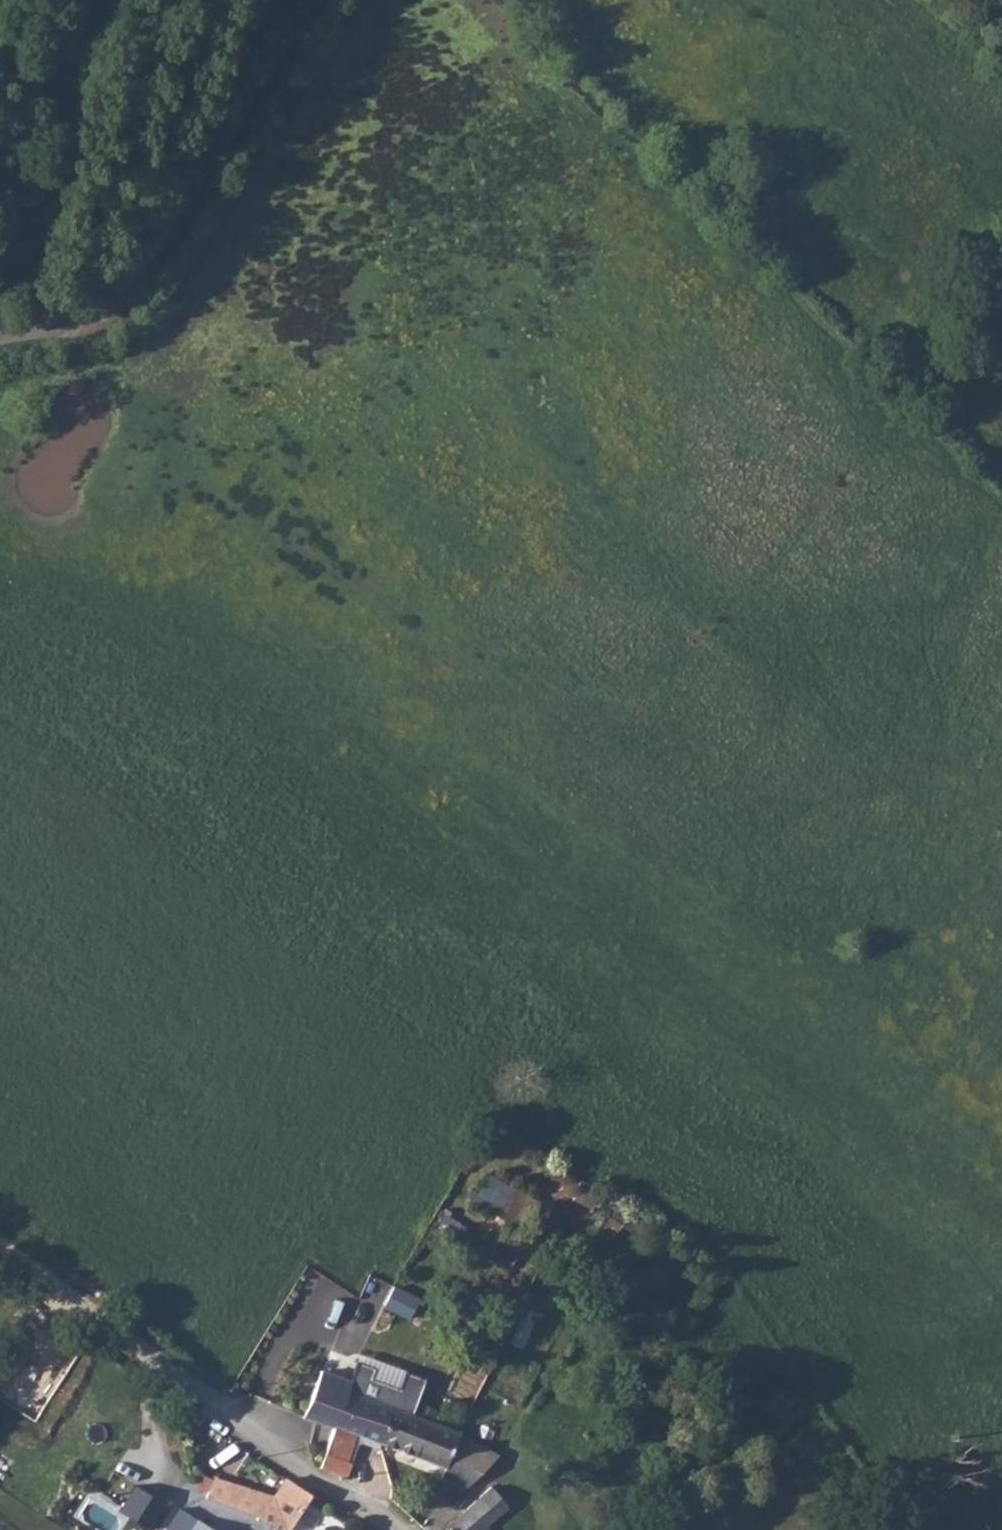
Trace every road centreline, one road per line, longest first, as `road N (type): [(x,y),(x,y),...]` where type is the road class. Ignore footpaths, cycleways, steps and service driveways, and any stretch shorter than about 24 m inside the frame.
road 1 (unclassified): [(0,341),(105,311),(180,219),(313,0)]
road 2 (unclassified): [(0,1249),(390,1529)]

